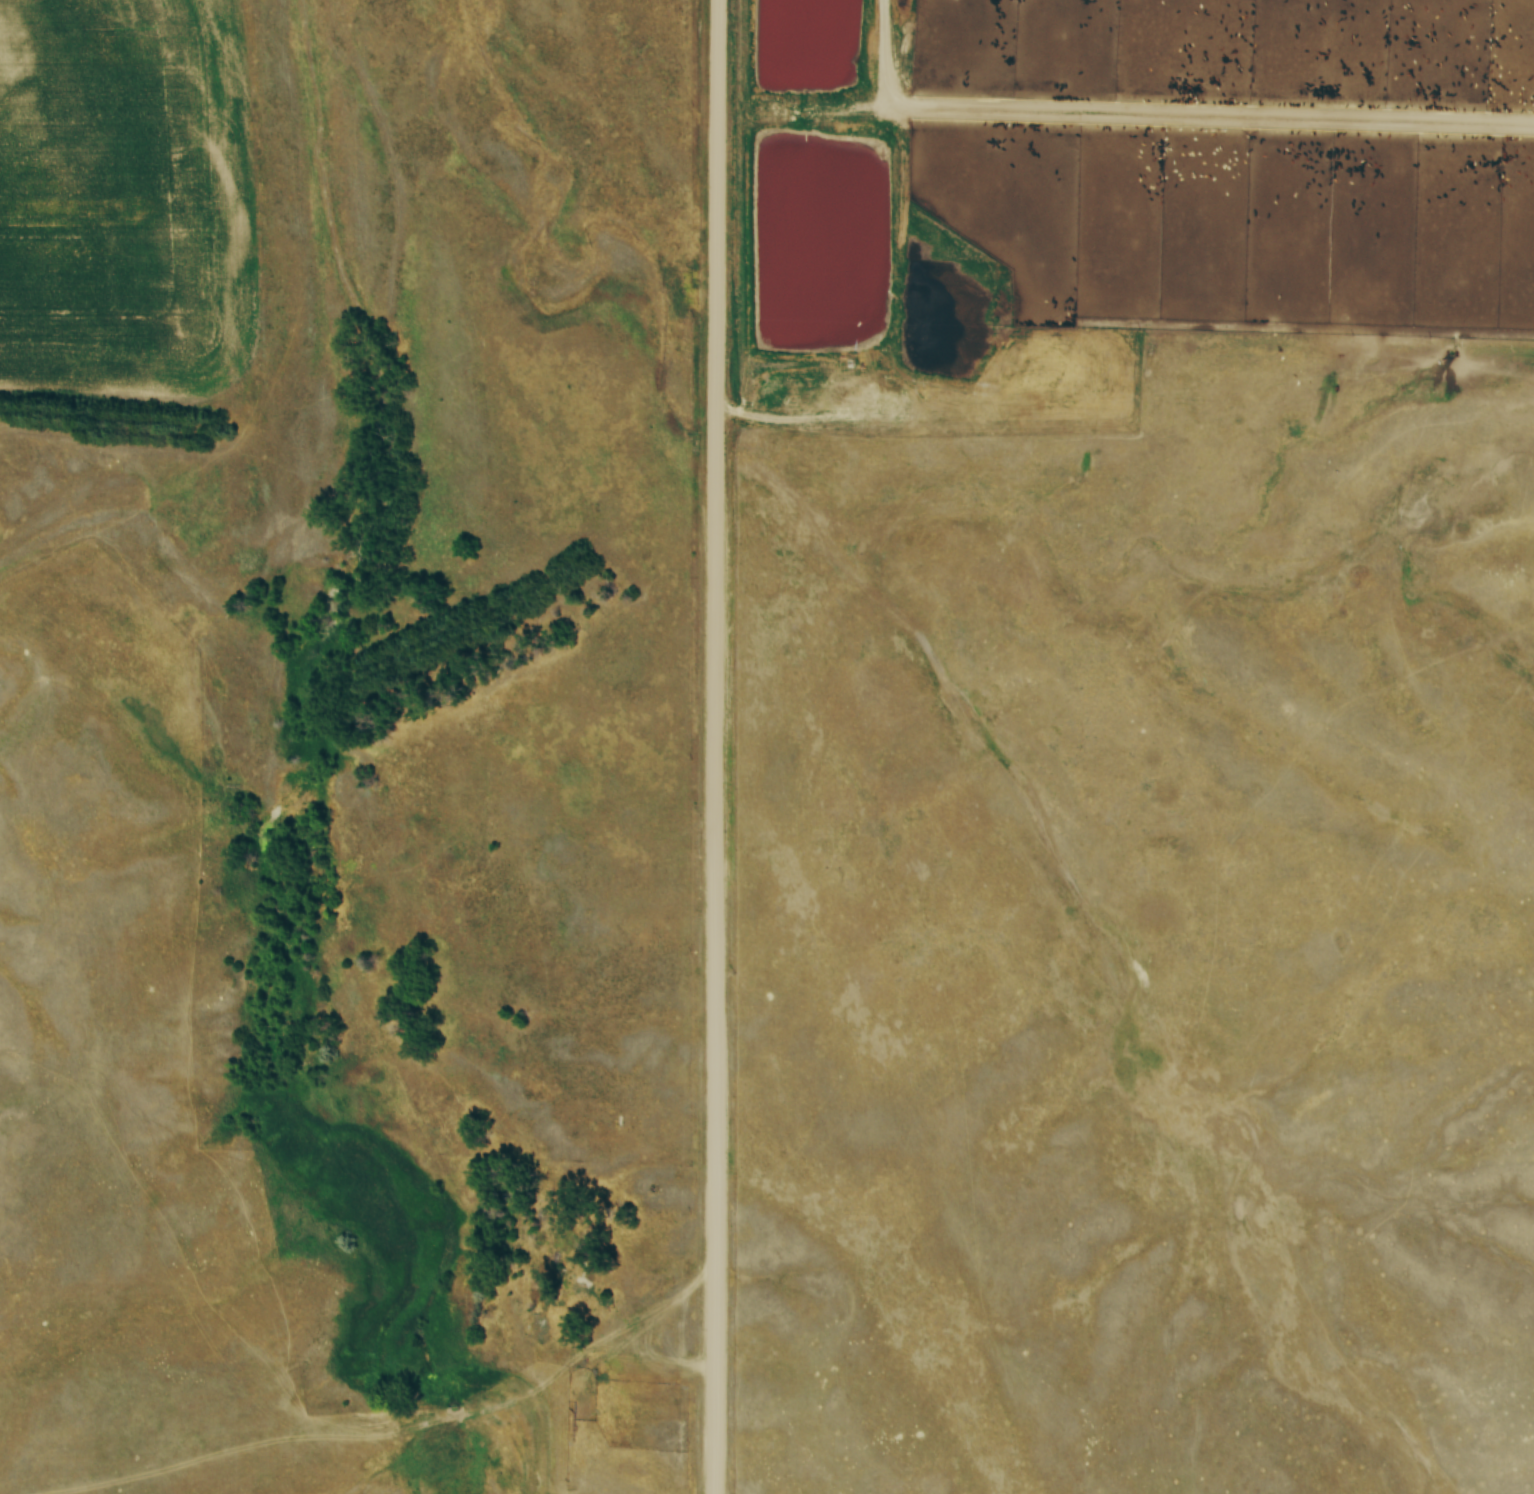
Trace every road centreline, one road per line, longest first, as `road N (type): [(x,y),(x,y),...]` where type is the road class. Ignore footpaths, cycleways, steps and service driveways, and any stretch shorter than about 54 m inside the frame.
road 1 (tertiary): [(714,1493),(719,0)]

